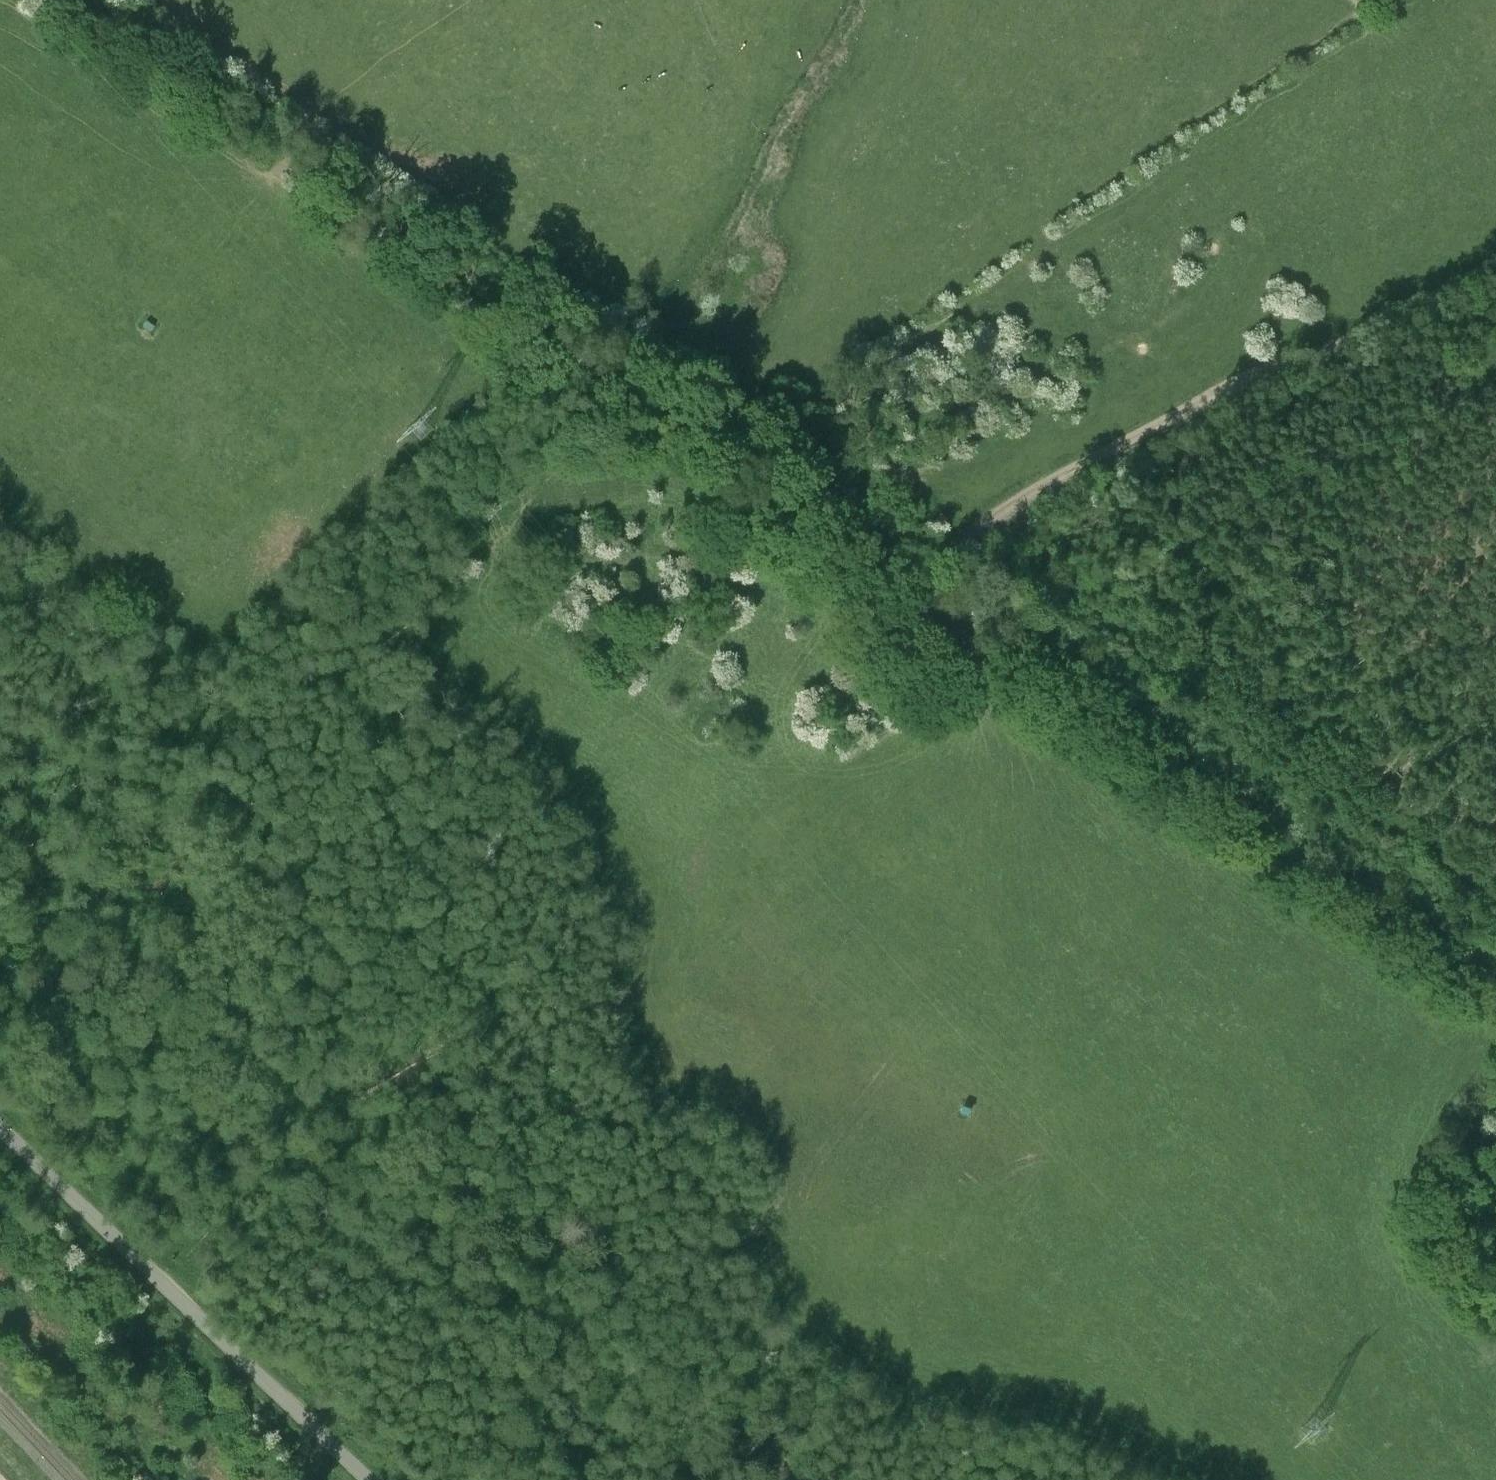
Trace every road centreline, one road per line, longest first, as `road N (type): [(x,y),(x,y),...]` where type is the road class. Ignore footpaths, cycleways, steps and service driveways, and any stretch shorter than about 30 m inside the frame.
road 1 (track): [(953,550),(1049,481),(1228,386),(1368,327),(1495,260)]
road 2 (unclassified): [(0,1124),(385,1479)]

